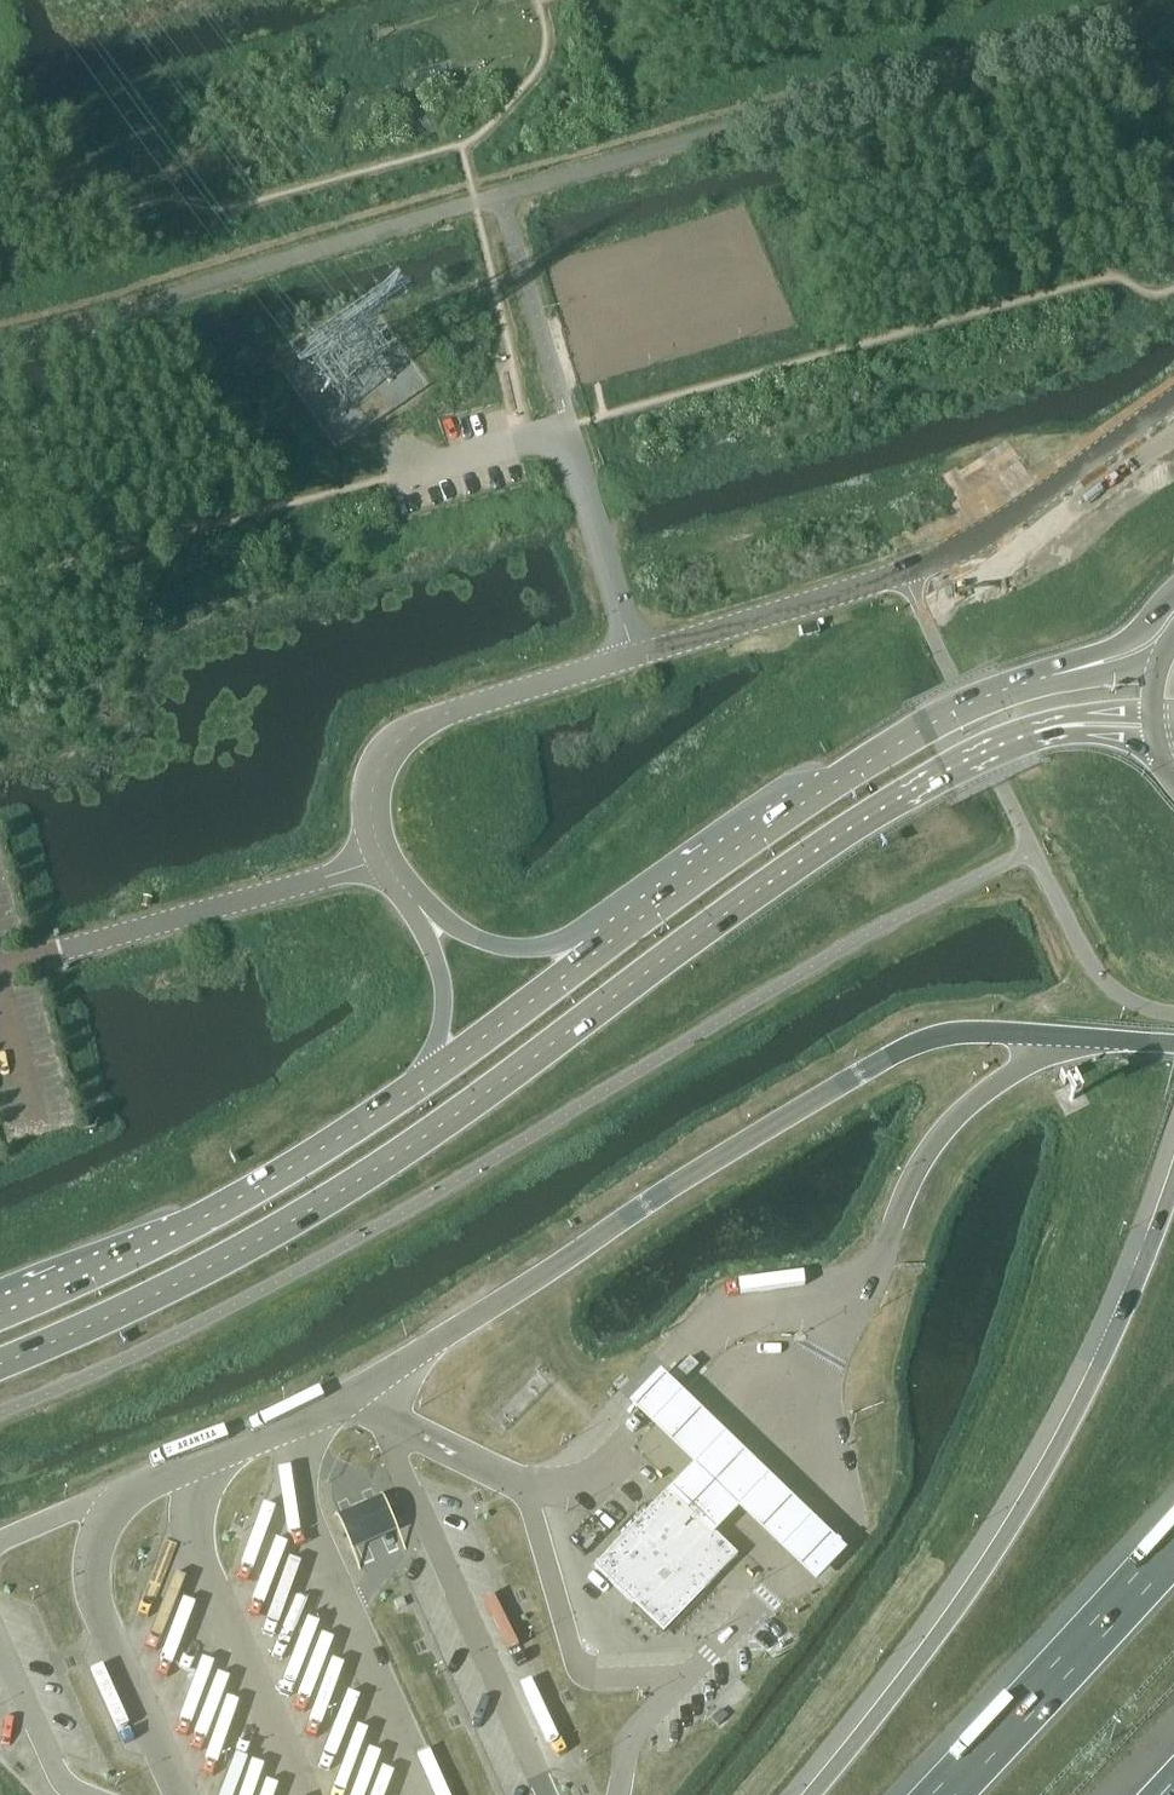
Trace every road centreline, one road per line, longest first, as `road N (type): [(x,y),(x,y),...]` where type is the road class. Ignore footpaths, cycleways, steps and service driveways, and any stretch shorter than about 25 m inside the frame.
road 1 (secondary): [(0,1365),(113,1316),(326,1202),(897,798),(1033,736)]
road 2 (motorway): [(1173,1175),(1135,1290),(1048,1464),(947,1624),(811,1794)]
road 3 (unclassified): [(633,656),(942,558),(1173,399)]
road 4 (secondary): [(1082,666),(927,727),(707,869),(597,951)]
road 5 (secondary): [(422,1082),(239,1199),(0,1311)]
road 6 (unclassified): [(384,859),(371,827),(373,786),(406,733),(434,716),(633,656)]
road 7 (residential): [(384,859),(52,953)]
road 8 (motorway): [(1173,1549),(940,1794)]
road 9 (unclassified): [(633,656),(567,419)]
road 10 (secondary): [(597,951),(422,1082)]
road 11 (unclassified): [(597,951),(505,945),(420,906)]
road 12 (unclassified): [(420,906),(445,991),(422,1082)]
road 13 (secondary): [(1173,594),(1140,635),(1082,666)]

